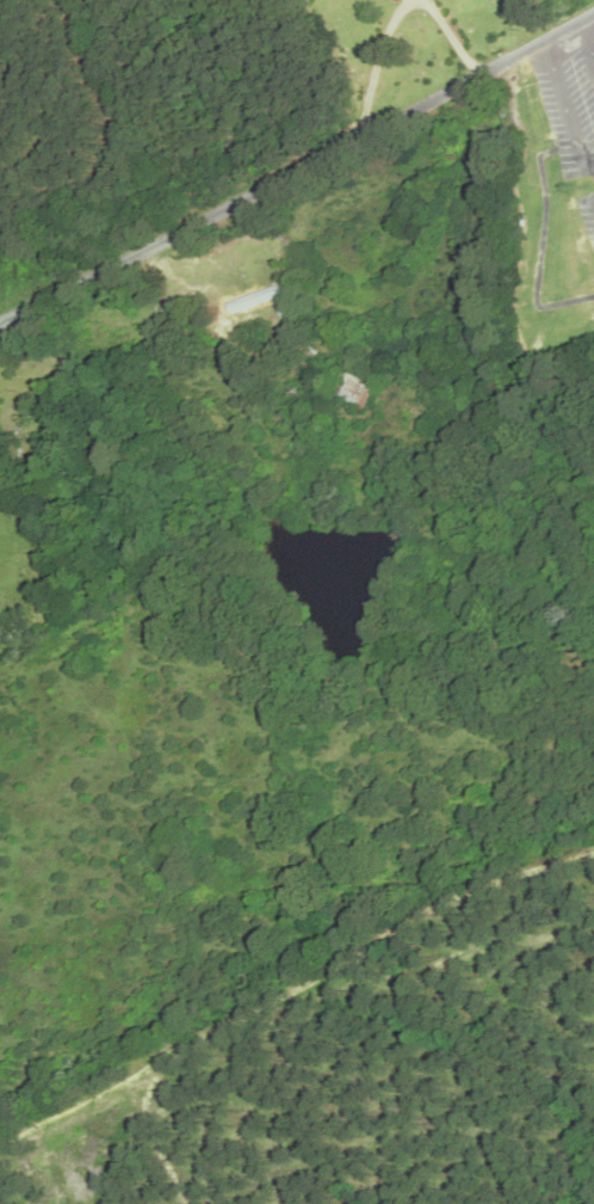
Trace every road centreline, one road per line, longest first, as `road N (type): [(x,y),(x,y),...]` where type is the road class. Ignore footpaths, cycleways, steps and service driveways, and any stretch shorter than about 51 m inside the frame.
road 1 (residential): [(0,324),(593,6)]

